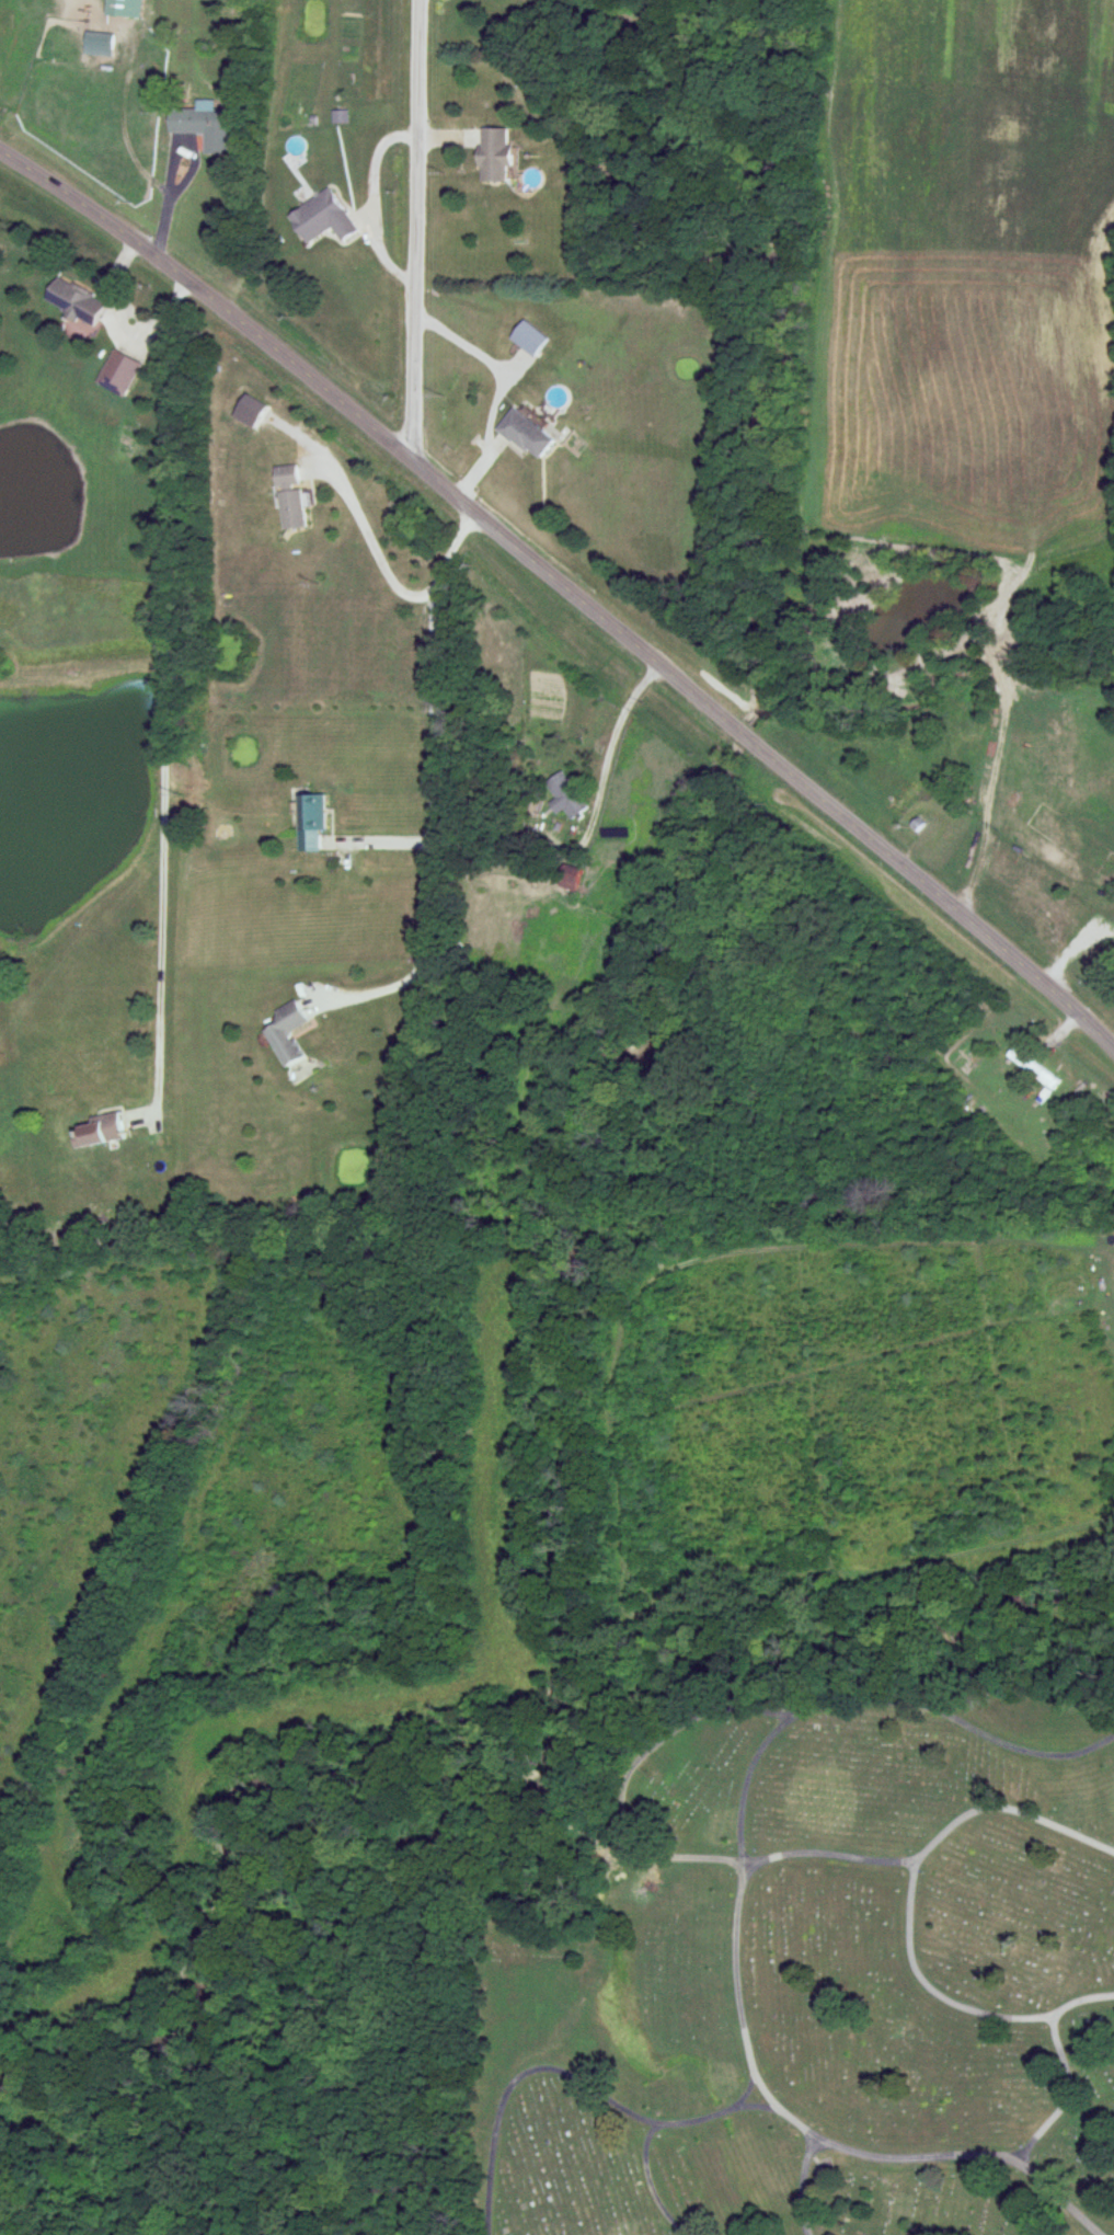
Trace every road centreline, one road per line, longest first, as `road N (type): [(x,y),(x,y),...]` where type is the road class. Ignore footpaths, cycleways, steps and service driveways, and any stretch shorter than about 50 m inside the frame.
road 1 (tertiary): [(1113,1046),(186,279),(0,152)]
road 2 (residential): [(391,447),(423,0)]

